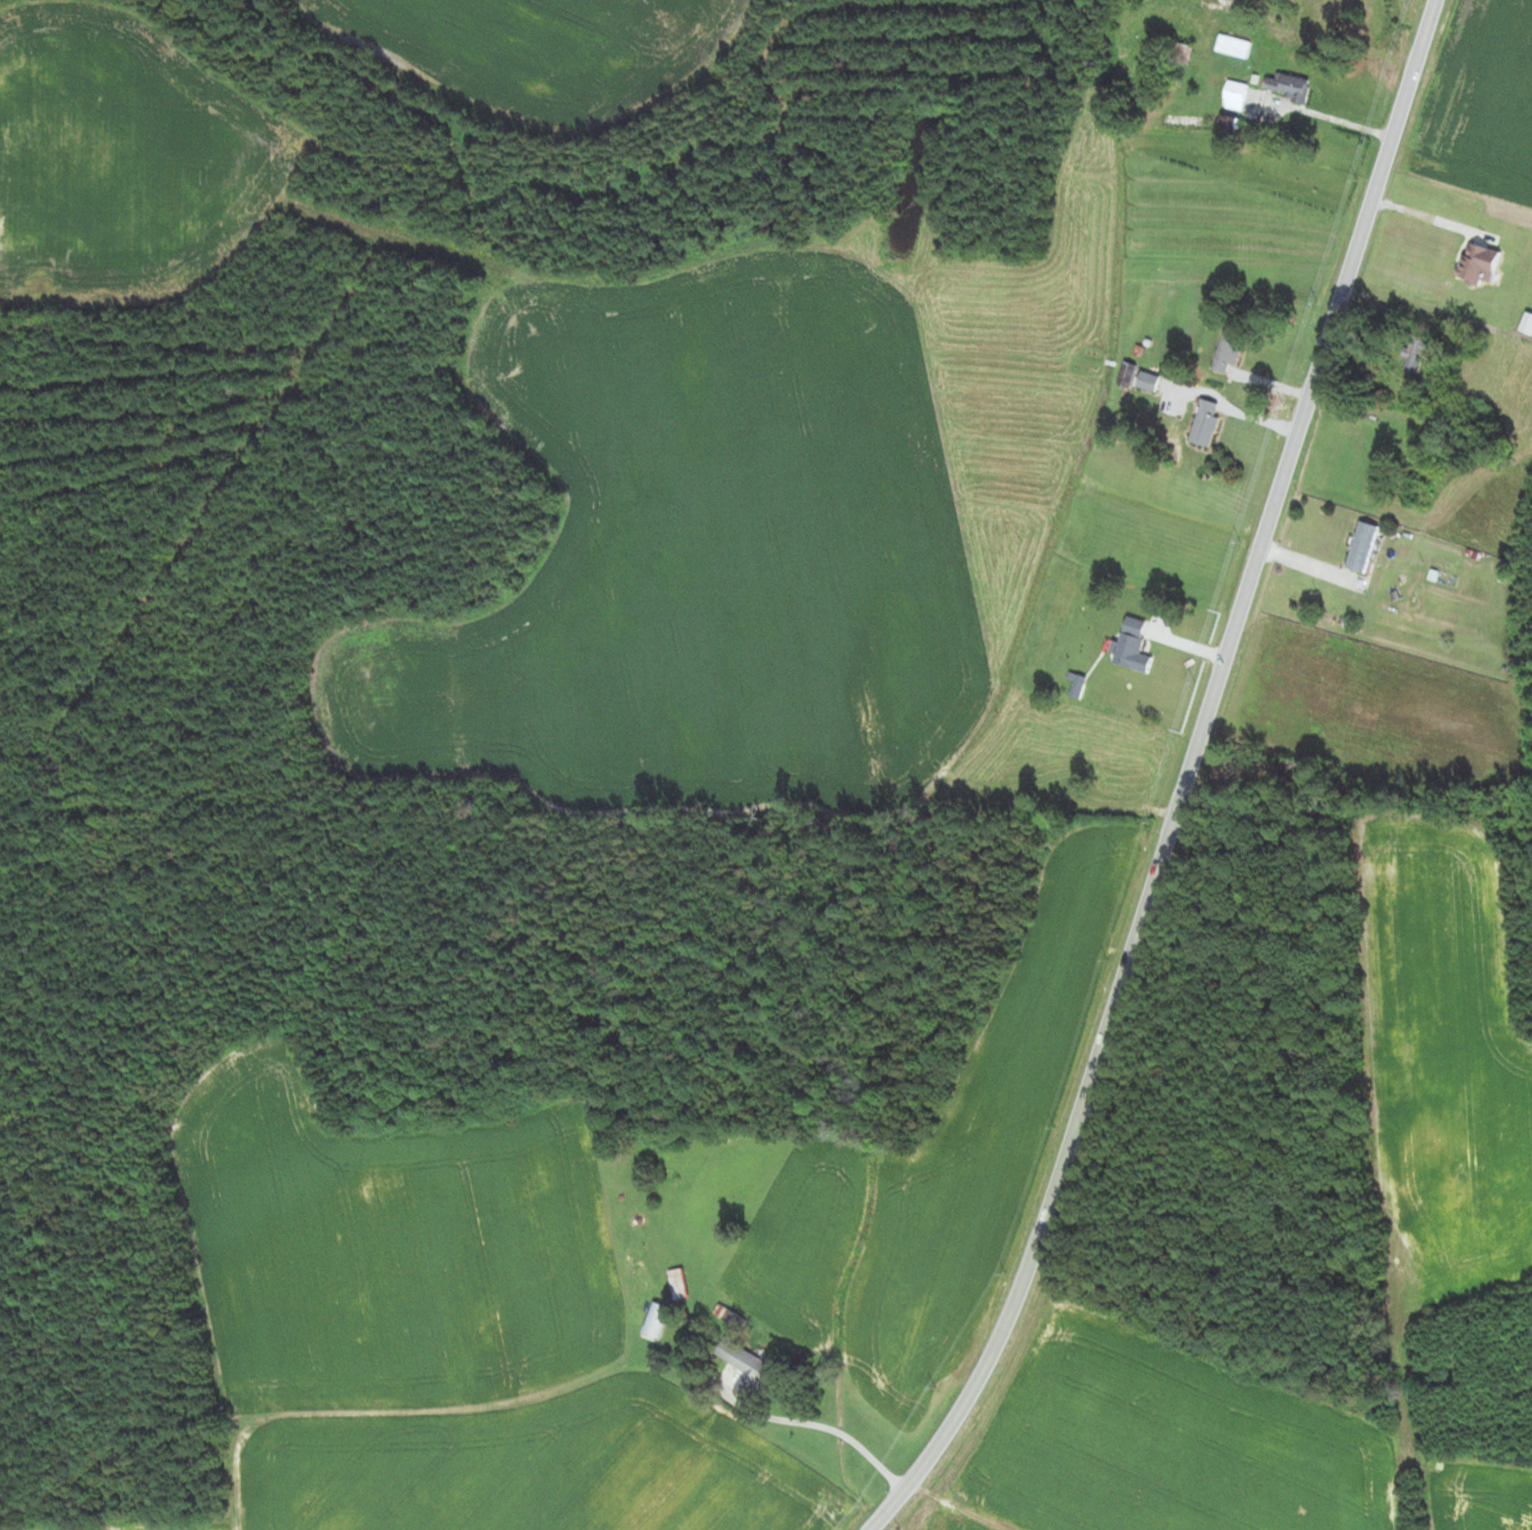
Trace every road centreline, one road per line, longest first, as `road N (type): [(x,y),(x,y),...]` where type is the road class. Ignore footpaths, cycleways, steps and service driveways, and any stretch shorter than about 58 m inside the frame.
road 1 (secondary): [(874,1529),(940,1446),(1016,1301),(1436,0)]

